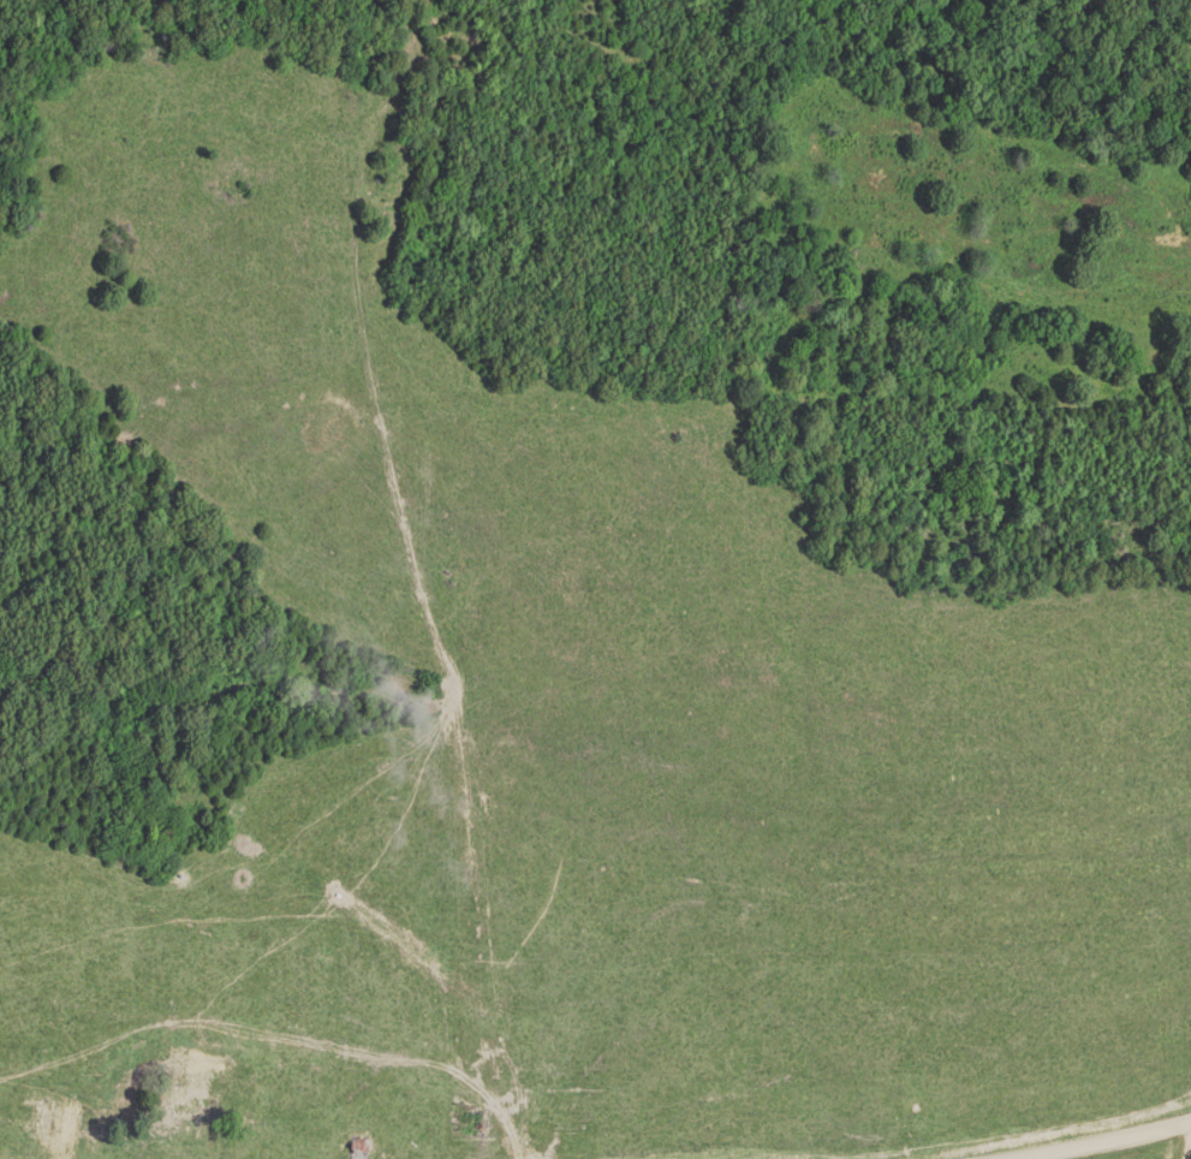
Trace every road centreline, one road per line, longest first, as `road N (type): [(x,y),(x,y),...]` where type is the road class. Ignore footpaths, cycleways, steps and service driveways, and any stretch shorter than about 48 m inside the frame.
road 1 (residential): [(950,1158),(1190,1108)]

